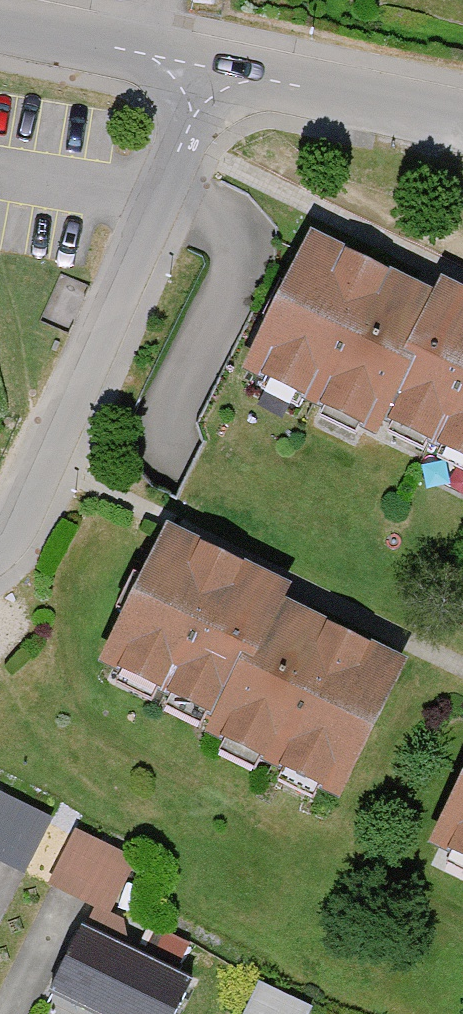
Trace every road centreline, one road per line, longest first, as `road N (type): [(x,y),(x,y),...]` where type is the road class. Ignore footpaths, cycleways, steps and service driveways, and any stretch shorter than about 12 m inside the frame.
road 1 (residential): [(203,74),(0,533)]
road 2 (residential): [(203,74),(462,123)]
road 3 (residential): [(0,22),(203,74)]

